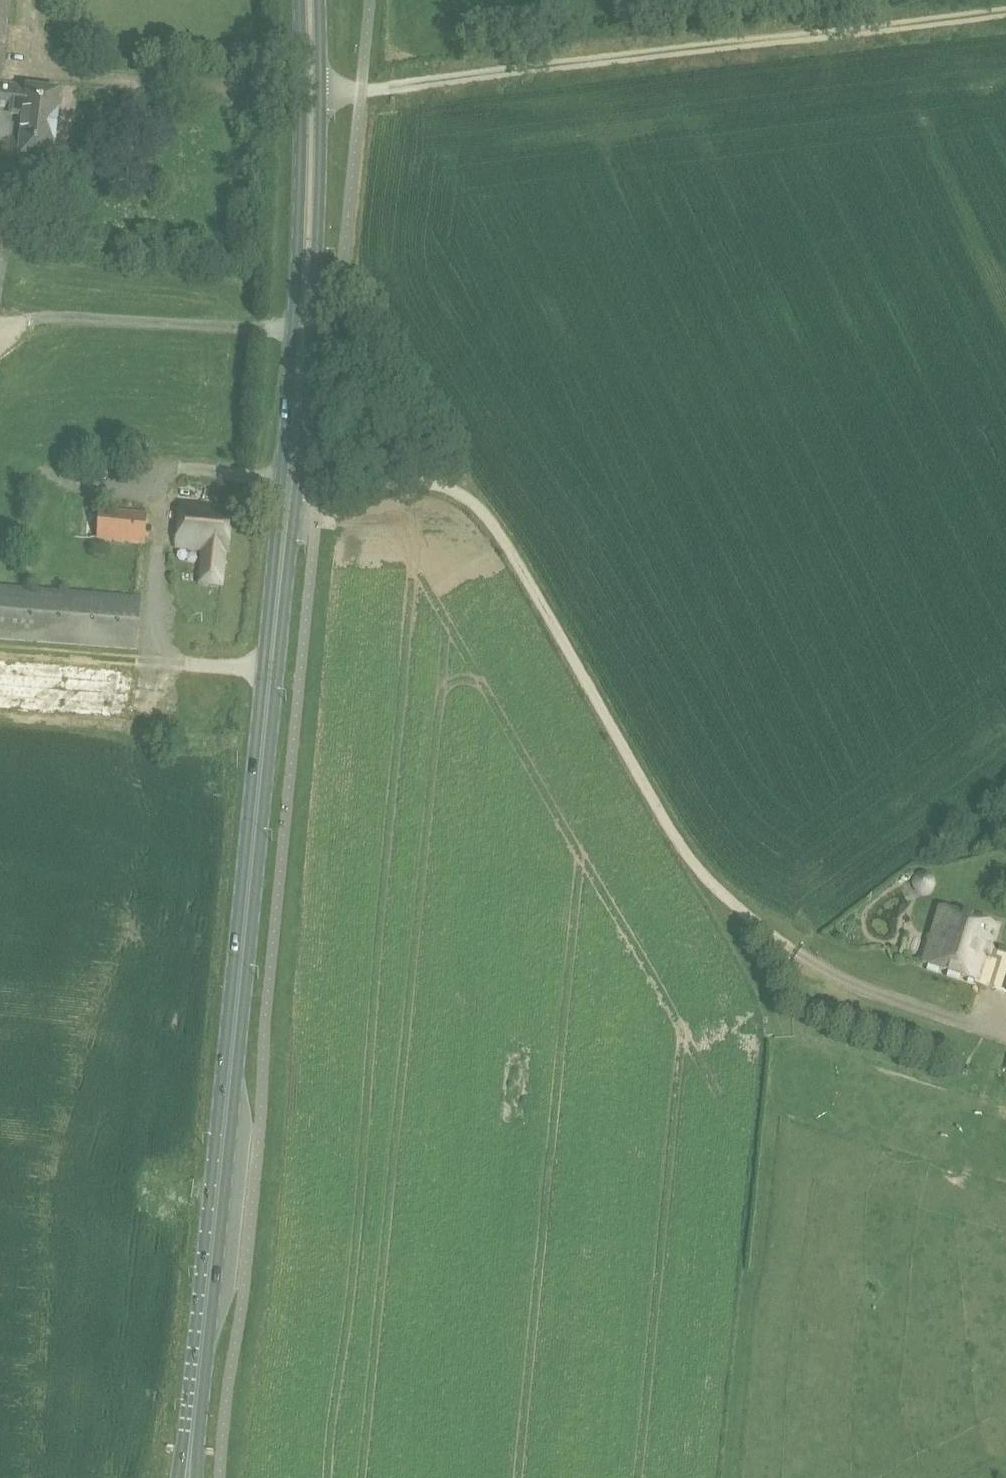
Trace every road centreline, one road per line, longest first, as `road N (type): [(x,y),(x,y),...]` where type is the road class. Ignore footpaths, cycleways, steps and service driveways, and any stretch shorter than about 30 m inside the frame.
road 1 (primary): [(187,1477),(295,408),(310,0)]
road 2 (track): [(312,94),(1005,11)]

